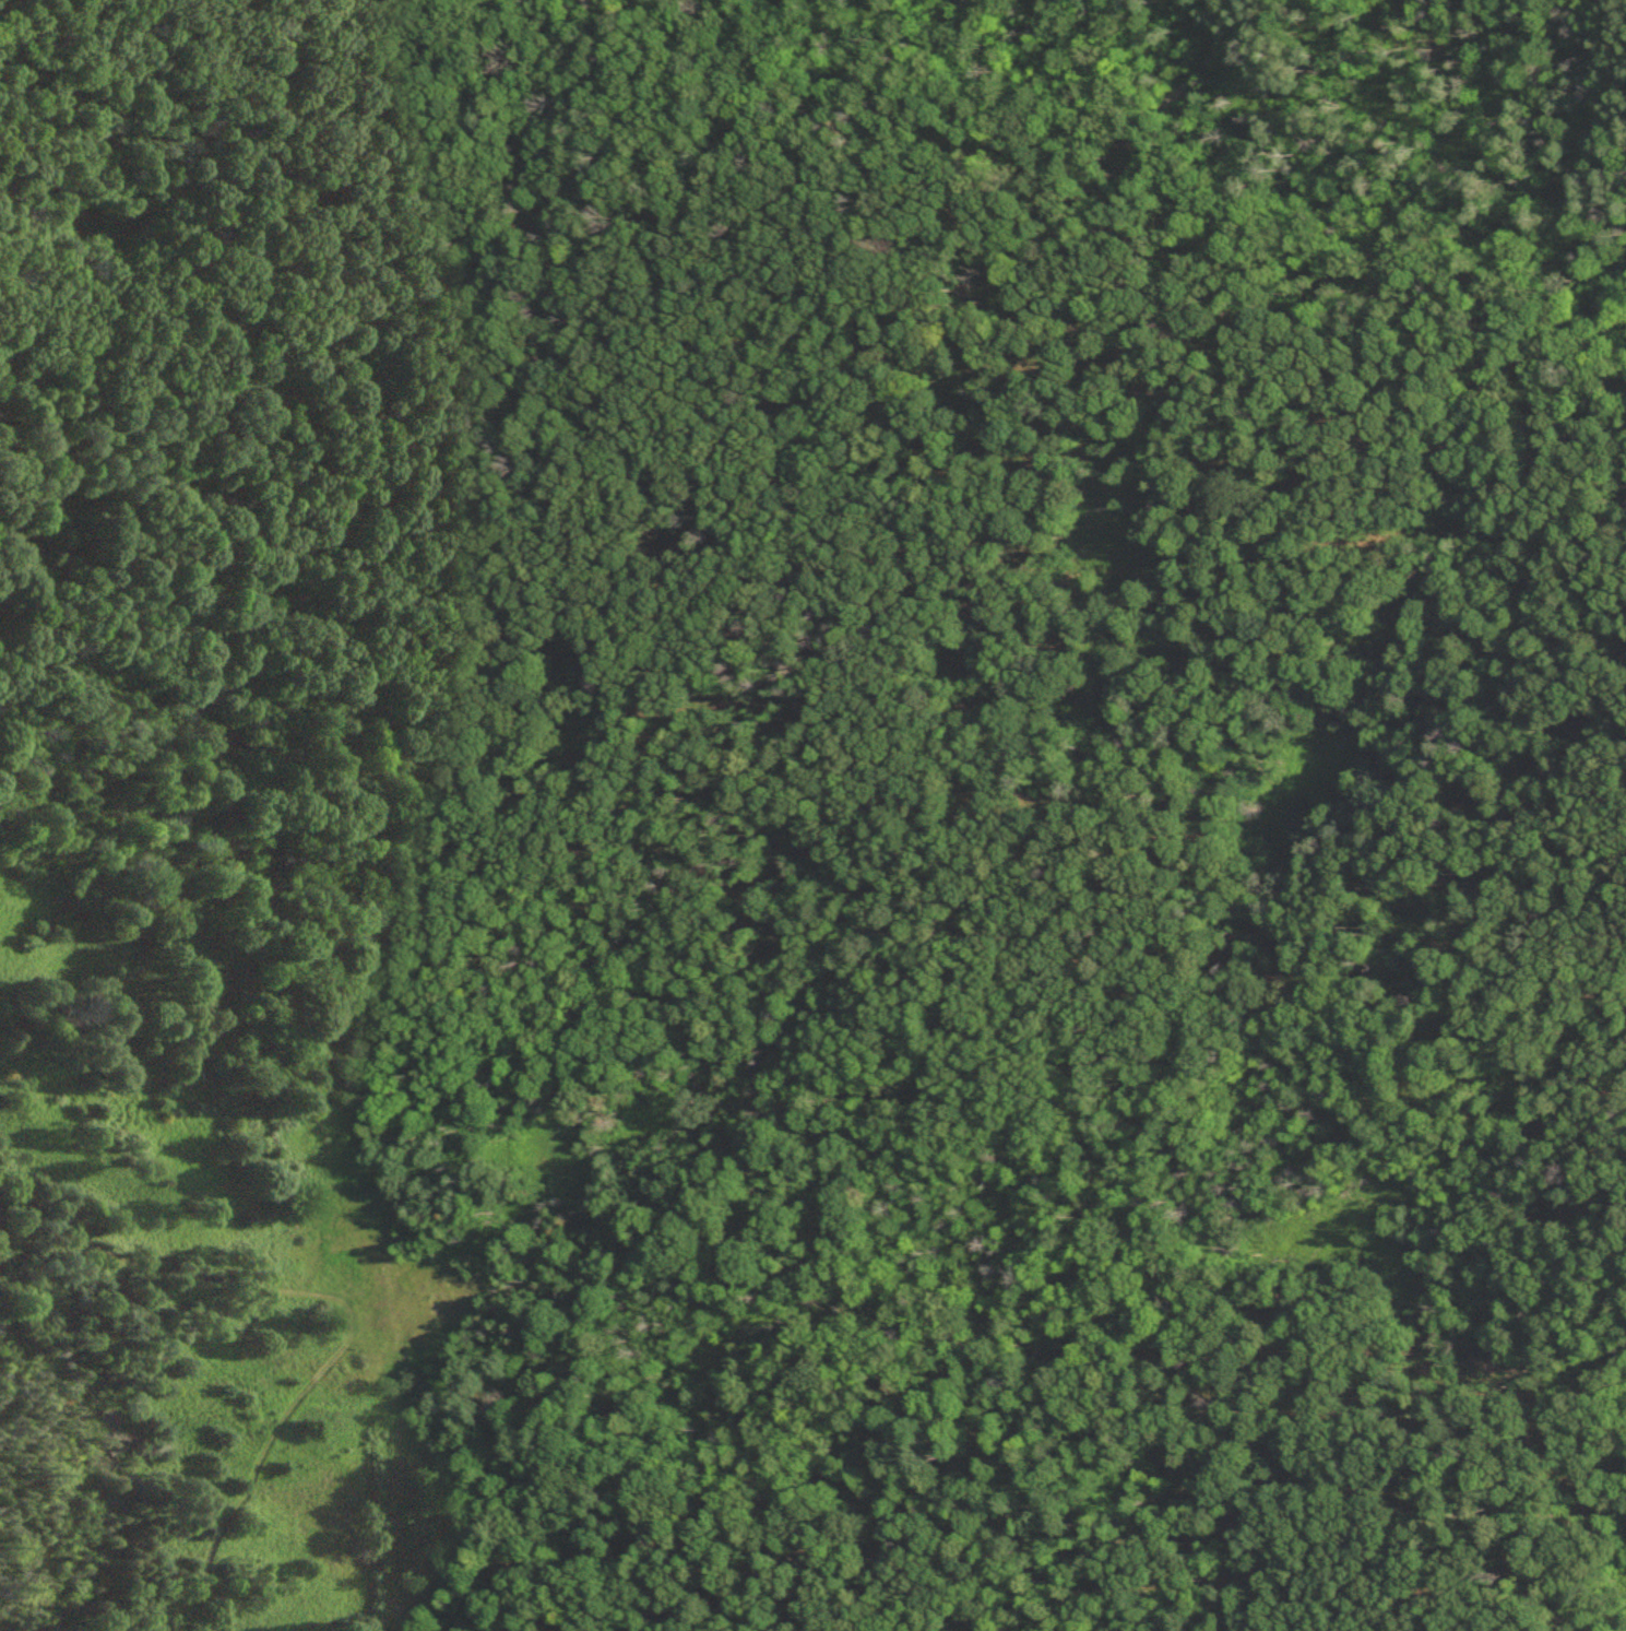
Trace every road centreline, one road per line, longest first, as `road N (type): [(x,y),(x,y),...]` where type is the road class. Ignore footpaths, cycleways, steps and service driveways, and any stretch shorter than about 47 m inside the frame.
road 1 (track): [(341,1297),(351,1328),(263,1440),(245,1491),(213,1533),(201,1580),(203,1630)]
road 2 (track): [(341,1297),(132,1260),(63,1236),(0,1192)]

